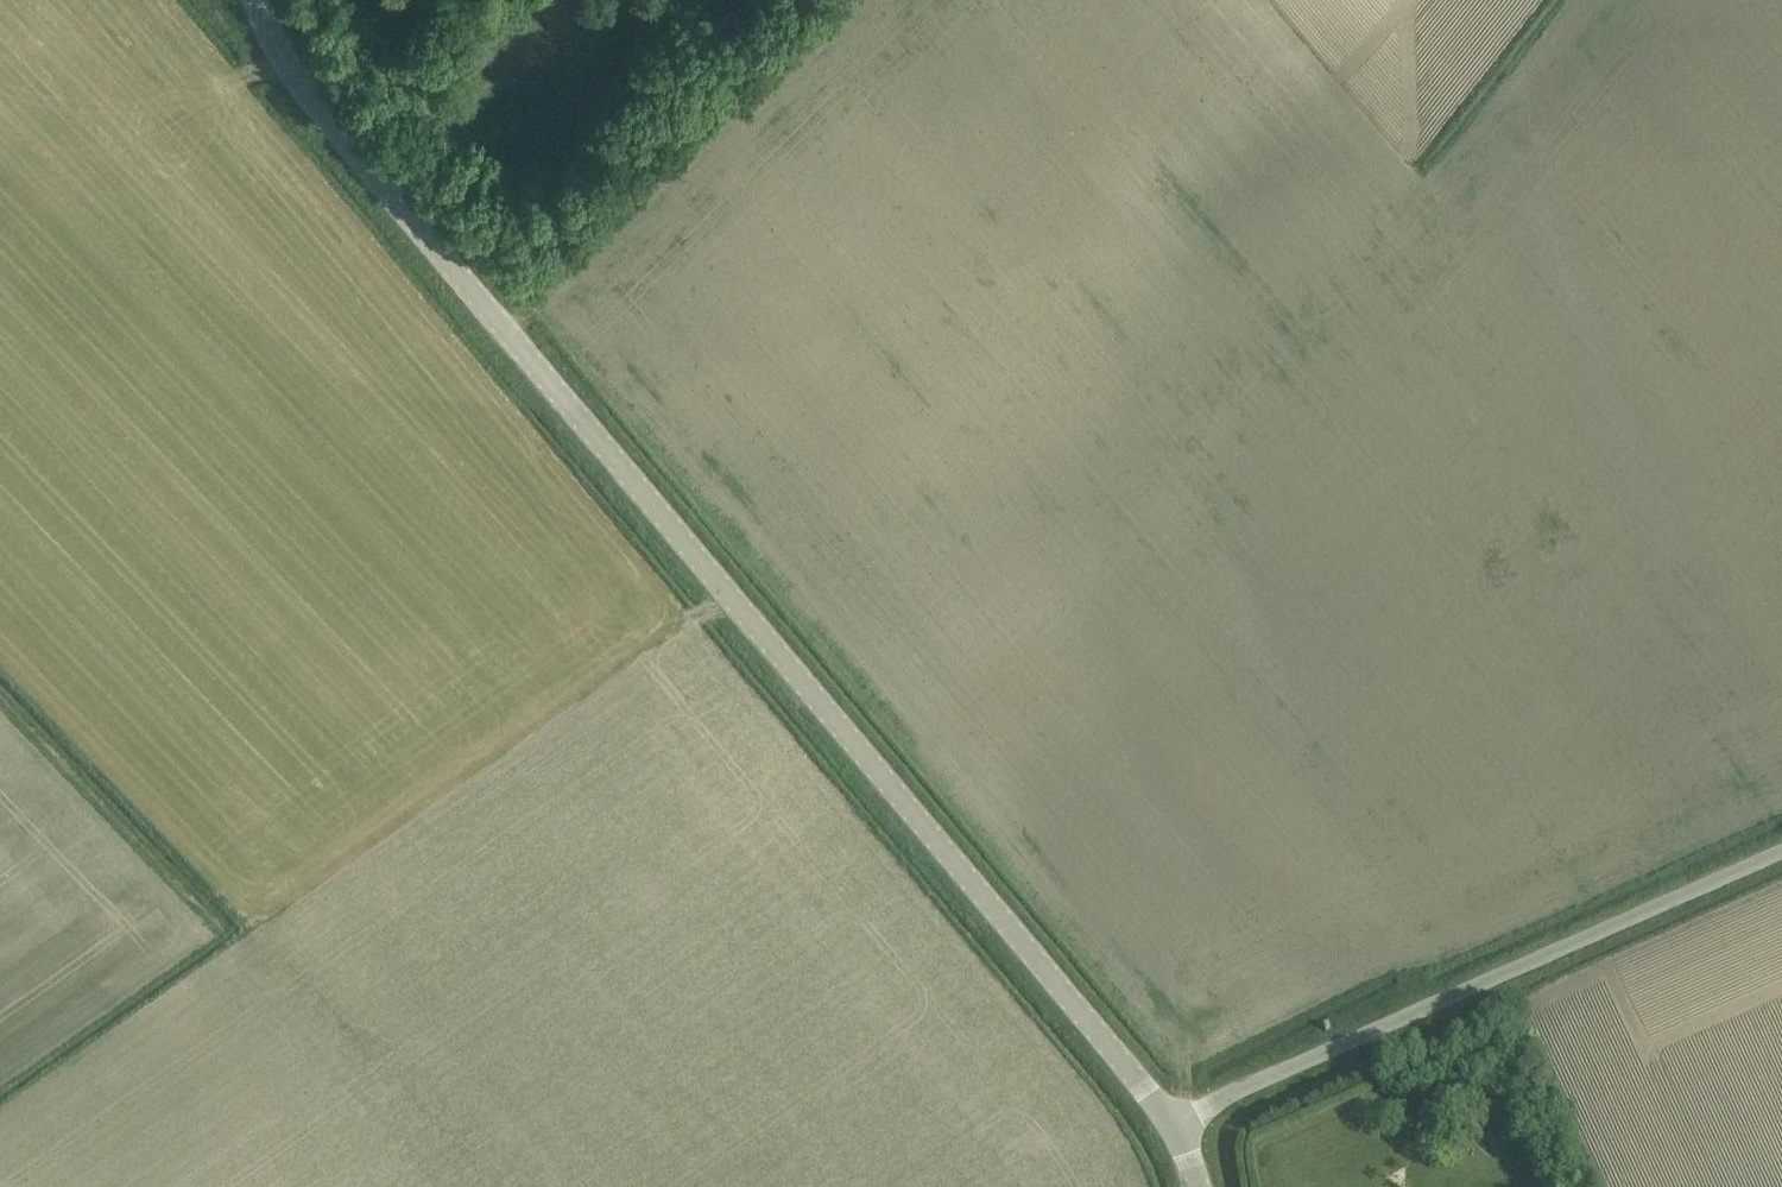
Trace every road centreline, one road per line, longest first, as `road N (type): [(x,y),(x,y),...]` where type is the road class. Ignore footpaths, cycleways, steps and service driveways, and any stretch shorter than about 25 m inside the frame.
road 1 (tertiary): [(1172,1122),(322,114),(259,0)]
road 2 (unclassified): [(1172,1122),(1781,852)]

